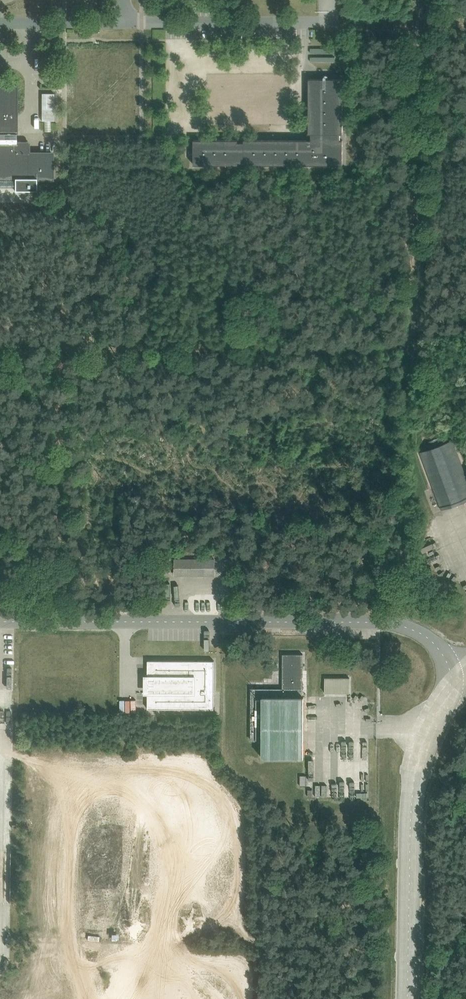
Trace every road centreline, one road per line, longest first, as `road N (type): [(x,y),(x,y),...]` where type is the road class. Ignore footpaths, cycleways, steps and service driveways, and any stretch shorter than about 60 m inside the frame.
road 1 (unclassified): [(0,621),(398,625),(434,643),(463,676)]

